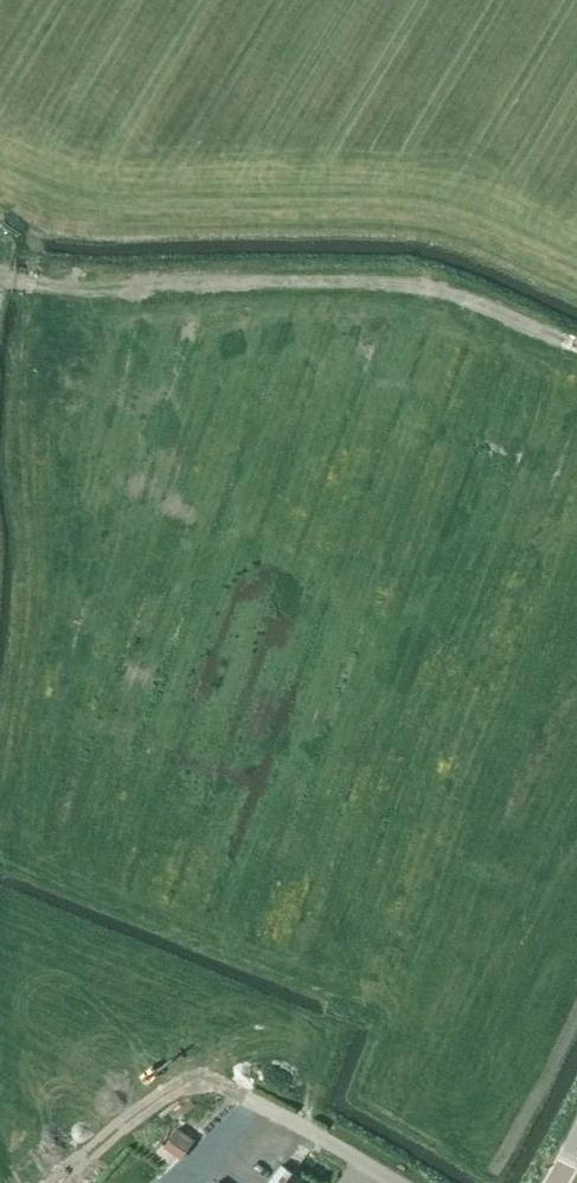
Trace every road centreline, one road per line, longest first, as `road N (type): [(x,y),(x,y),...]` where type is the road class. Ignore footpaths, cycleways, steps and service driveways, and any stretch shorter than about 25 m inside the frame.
road 1 (residential): [(398,1182),(247,1098),(197,1159)]

